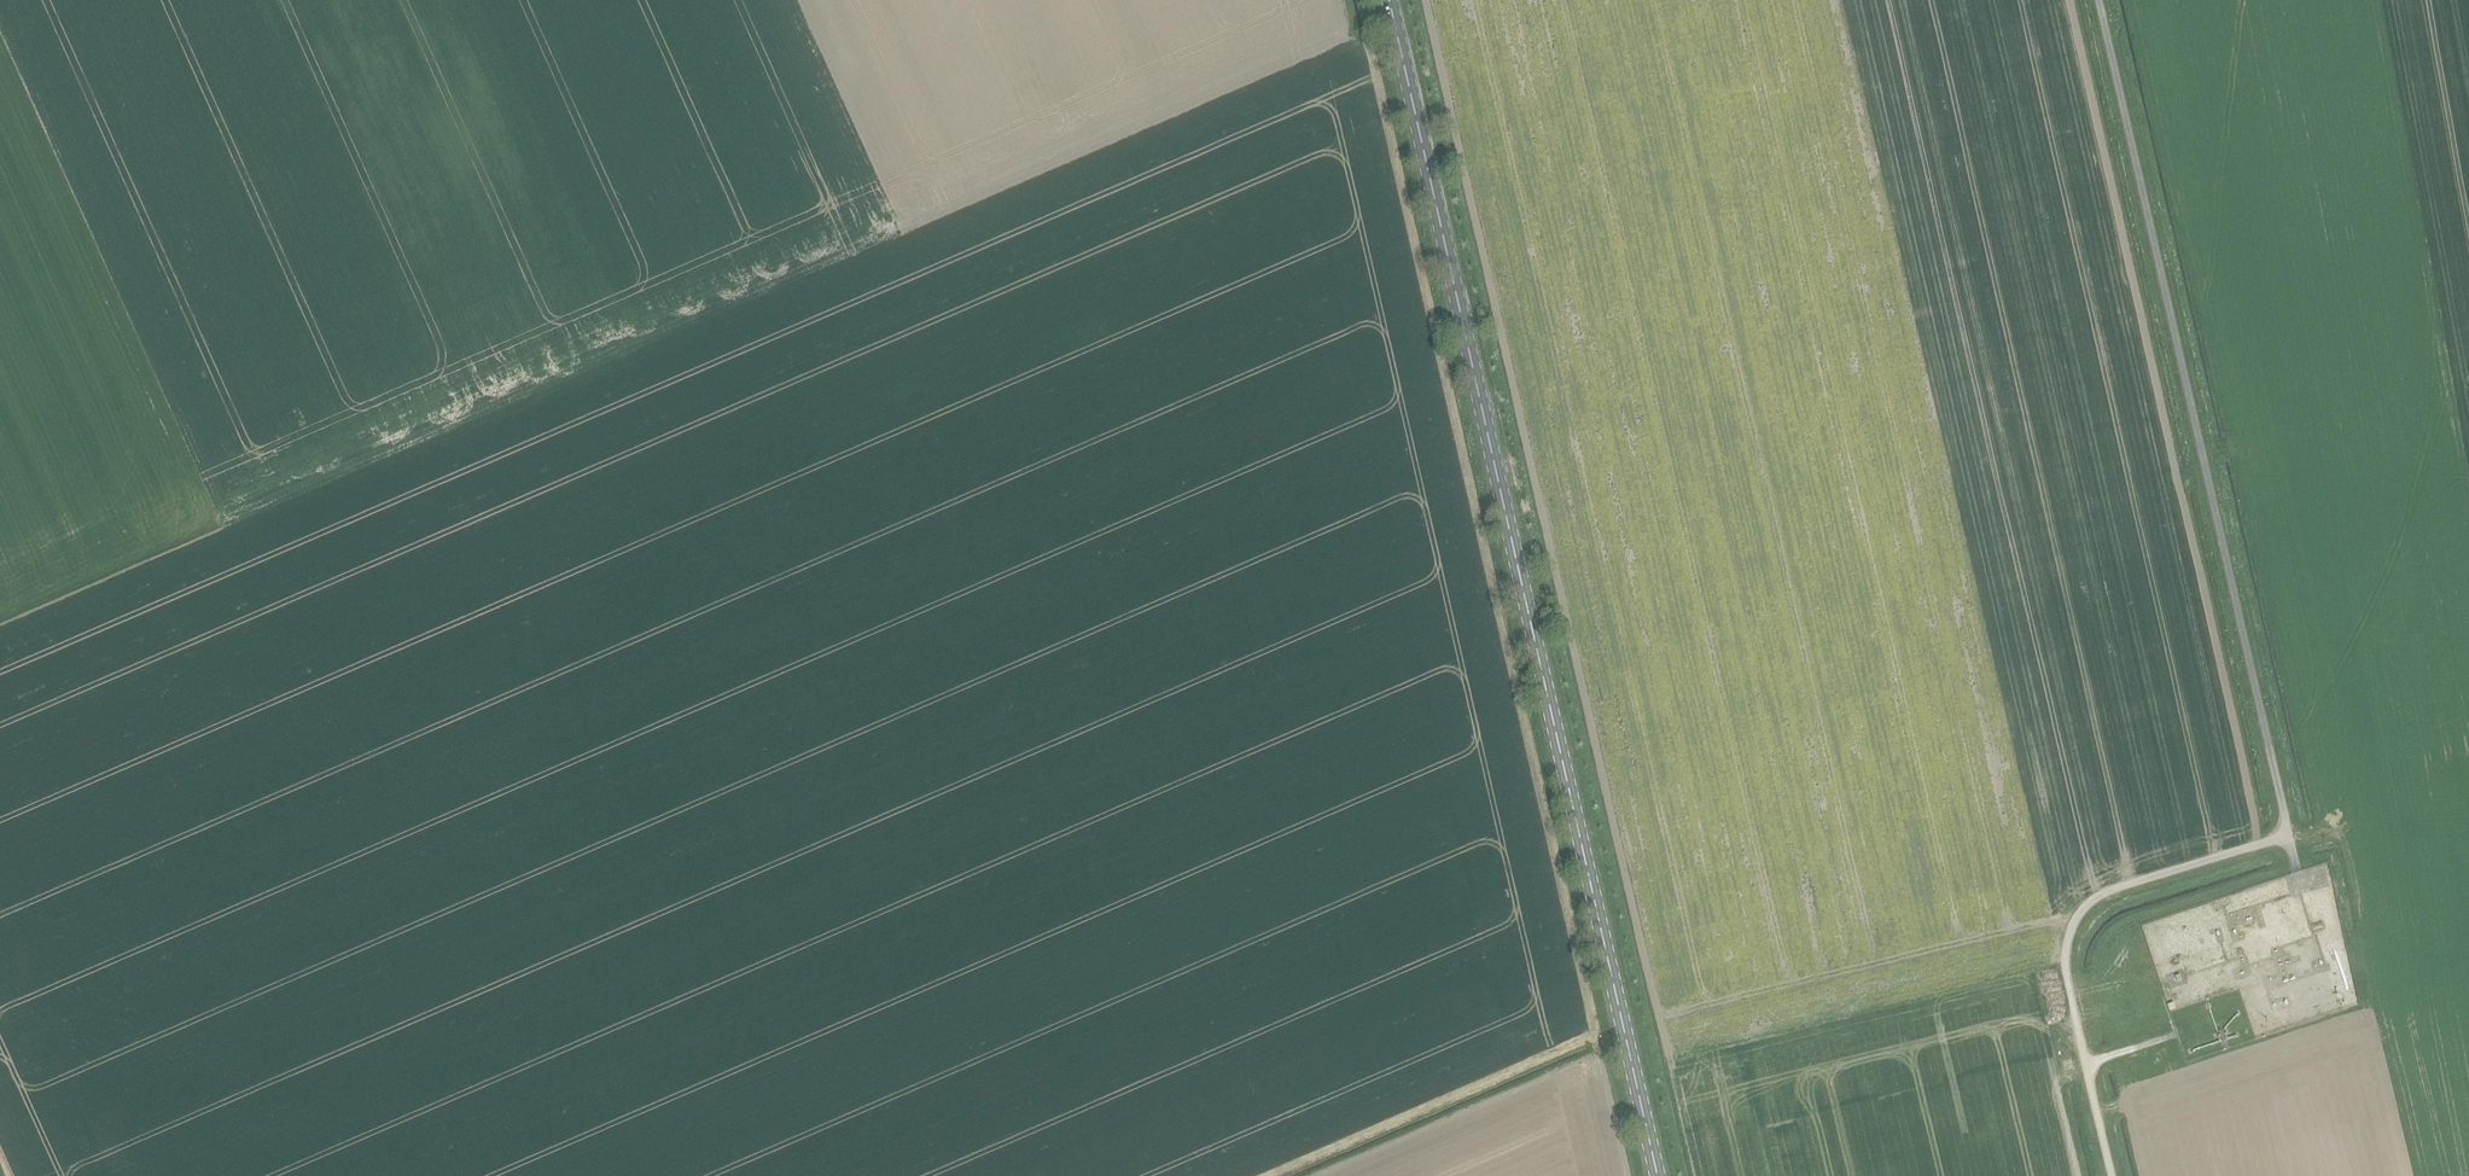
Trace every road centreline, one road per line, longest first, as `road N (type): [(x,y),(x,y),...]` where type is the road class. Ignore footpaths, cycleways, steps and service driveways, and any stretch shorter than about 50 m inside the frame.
road 1 (unclassified): [(2110,1175),(2063,970),(2072,926),(2082,907),(2109,894),(2287,842),(2097,0)]
road 2 (primary): [(1653,1175),(1389,0)]

